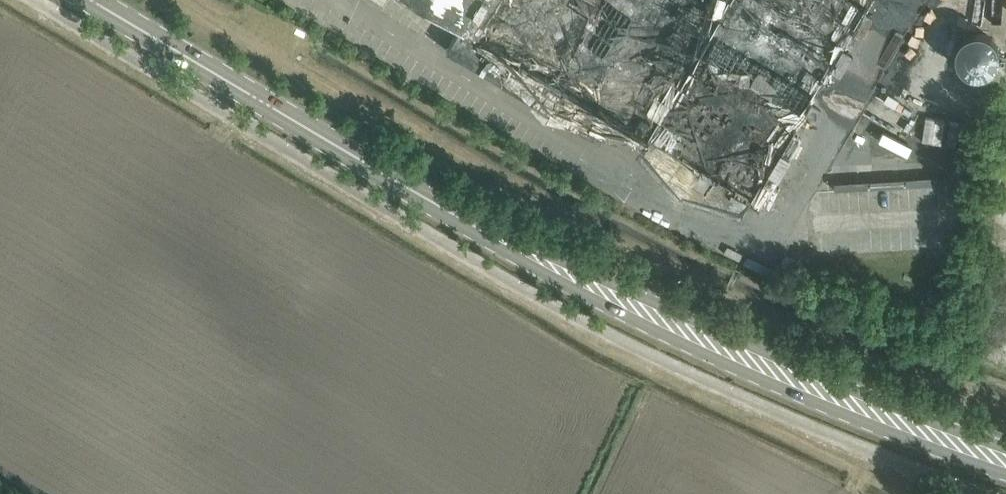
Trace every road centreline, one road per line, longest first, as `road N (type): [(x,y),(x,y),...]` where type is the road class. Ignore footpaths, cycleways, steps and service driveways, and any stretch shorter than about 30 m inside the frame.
road 1 (unclassified): [(1001,493),(763,403),(642,346),(534,291),(243,119)]
road 2 (primary): [(1005,456),(715,350),(502,242),(255,98)]
road 3 (unclassified): [(243,119),(44,0)]
road 4 (primary): [(255,98),(89,0)]

